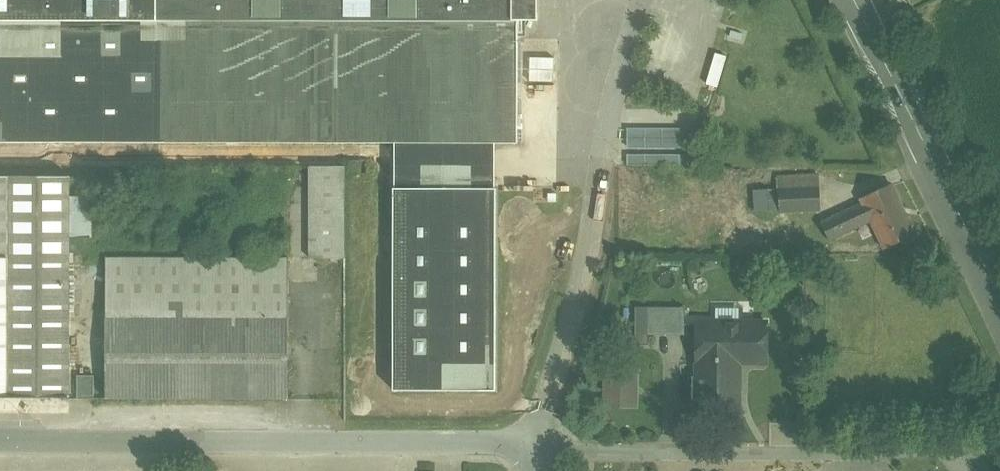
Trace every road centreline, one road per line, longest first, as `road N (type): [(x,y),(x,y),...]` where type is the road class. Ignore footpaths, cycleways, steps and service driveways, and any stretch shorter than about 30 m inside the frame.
road 1 (residential): [(0,440),(534,449)]
road 2 (residential): [(534,449),(976,451)]
road 3 (secondary): [(854,0),(999,297)]
road 4 (residential): [(601,170),(534,449)]

